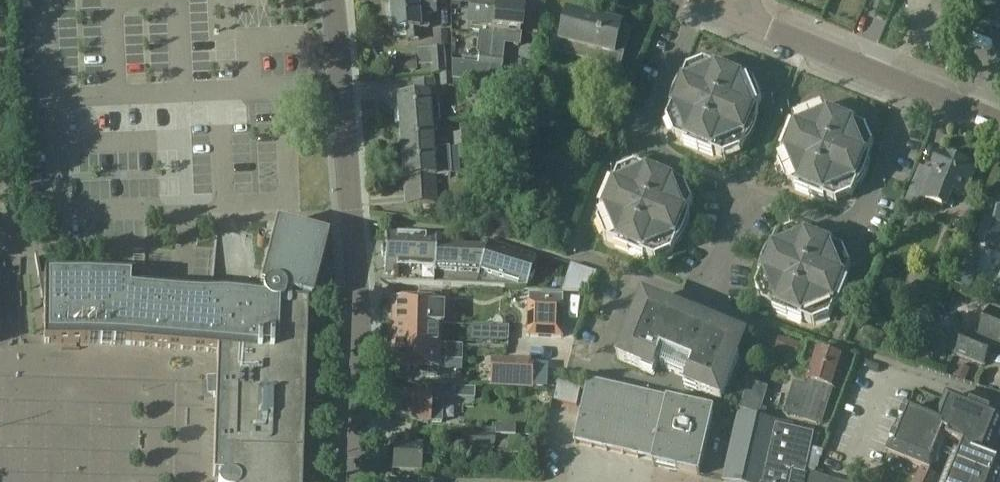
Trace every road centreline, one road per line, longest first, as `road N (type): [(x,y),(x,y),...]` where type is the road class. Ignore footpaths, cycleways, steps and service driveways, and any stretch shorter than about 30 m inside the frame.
road 1 (residential): [(357,481),(361,354),(332,0)]
road 2 (residential): [(76,481),(80,366),(14,364),(12,481)]
road 3 (residential): [(746,190),(827,222),(849,221),(865,207),(914,89)]
road 4 (residential): [(699,0),(651,141),(746,190)]
road 5 (residential): [(746,190),(703,303),(636,278)]
road 6 (residential): [(914,89),(741,13)]

